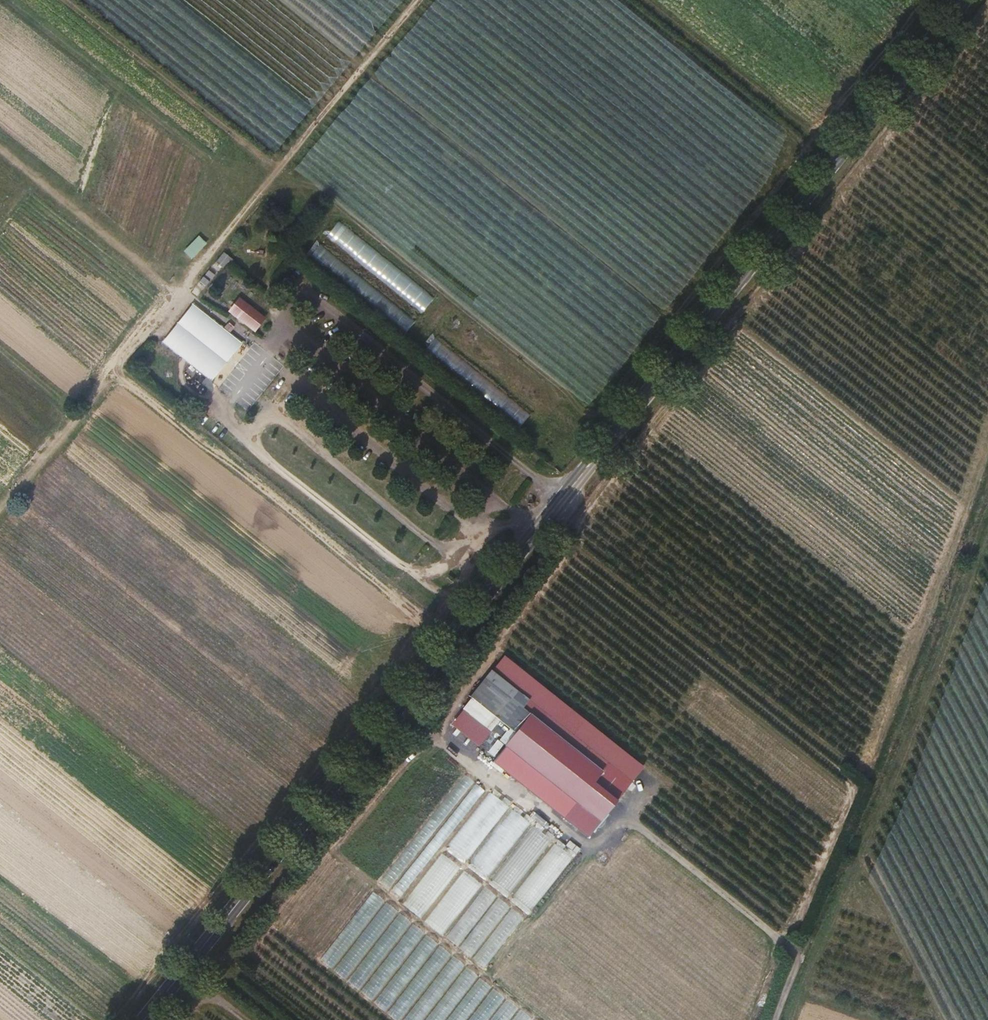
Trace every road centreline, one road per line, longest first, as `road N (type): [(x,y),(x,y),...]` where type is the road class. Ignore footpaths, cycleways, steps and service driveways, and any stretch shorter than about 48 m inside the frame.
road 1 (secondary): [(145,1019),(963,0)]
road 2 (track): [(775,1019),(913,681),(987,467)]
road 3 (track): [(800,957),(627,813),(546,813),(452,742),(445,716),(489,664)]

